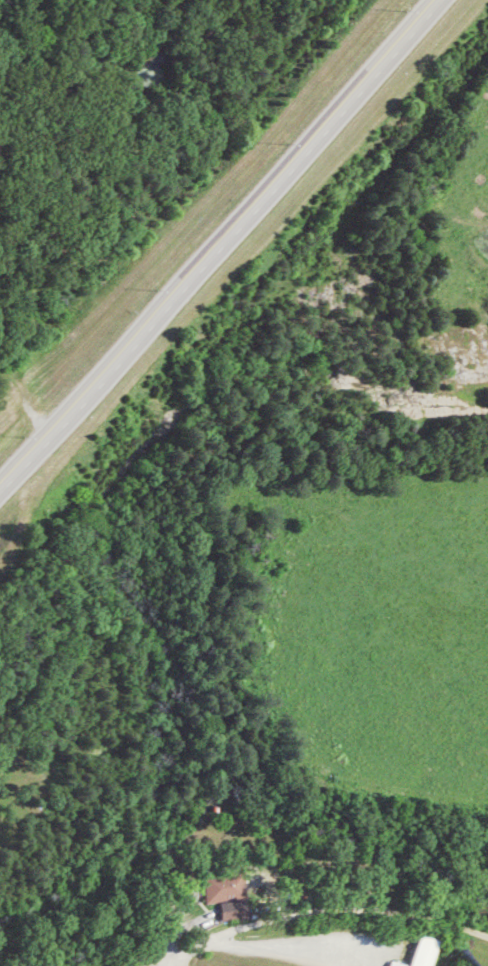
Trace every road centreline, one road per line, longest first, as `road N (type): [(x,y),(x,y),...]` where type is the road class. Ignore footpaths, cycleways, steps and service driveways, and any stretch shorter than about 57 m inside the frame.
road 1 (primary): [(0,493),(428,0)]

